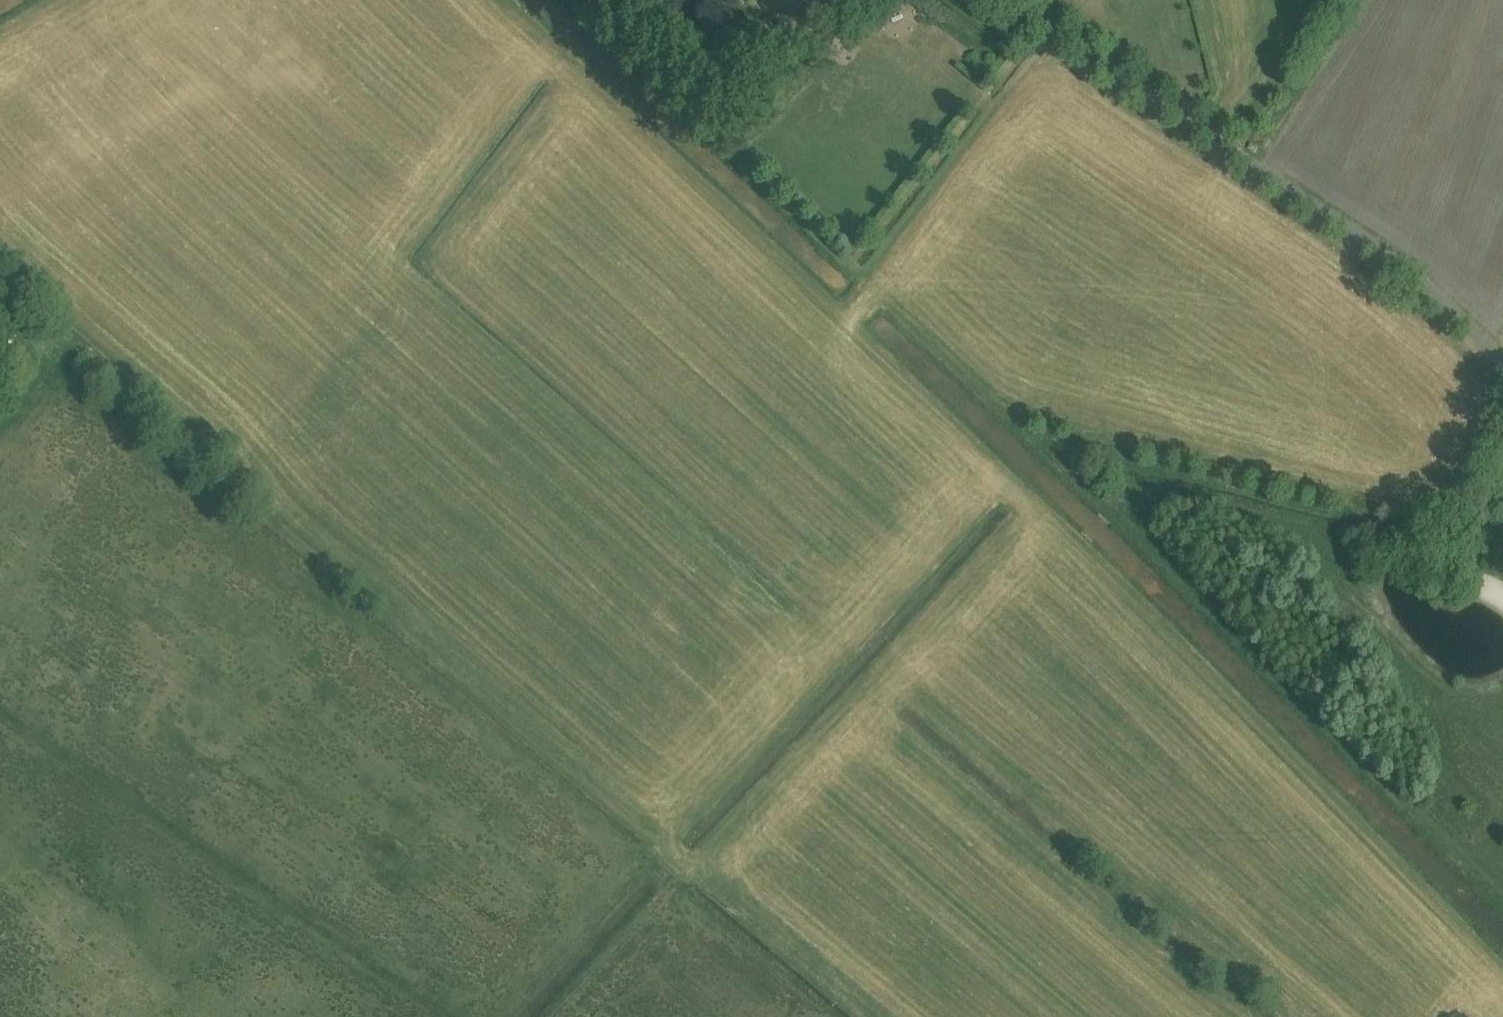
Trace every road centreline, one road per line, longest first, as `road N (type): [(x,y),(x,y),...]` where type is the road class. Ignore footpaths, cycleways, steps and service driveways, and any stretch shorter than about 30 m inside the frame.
road 1 (residential): [(1502,361),(1398,260),(1008,0)]

